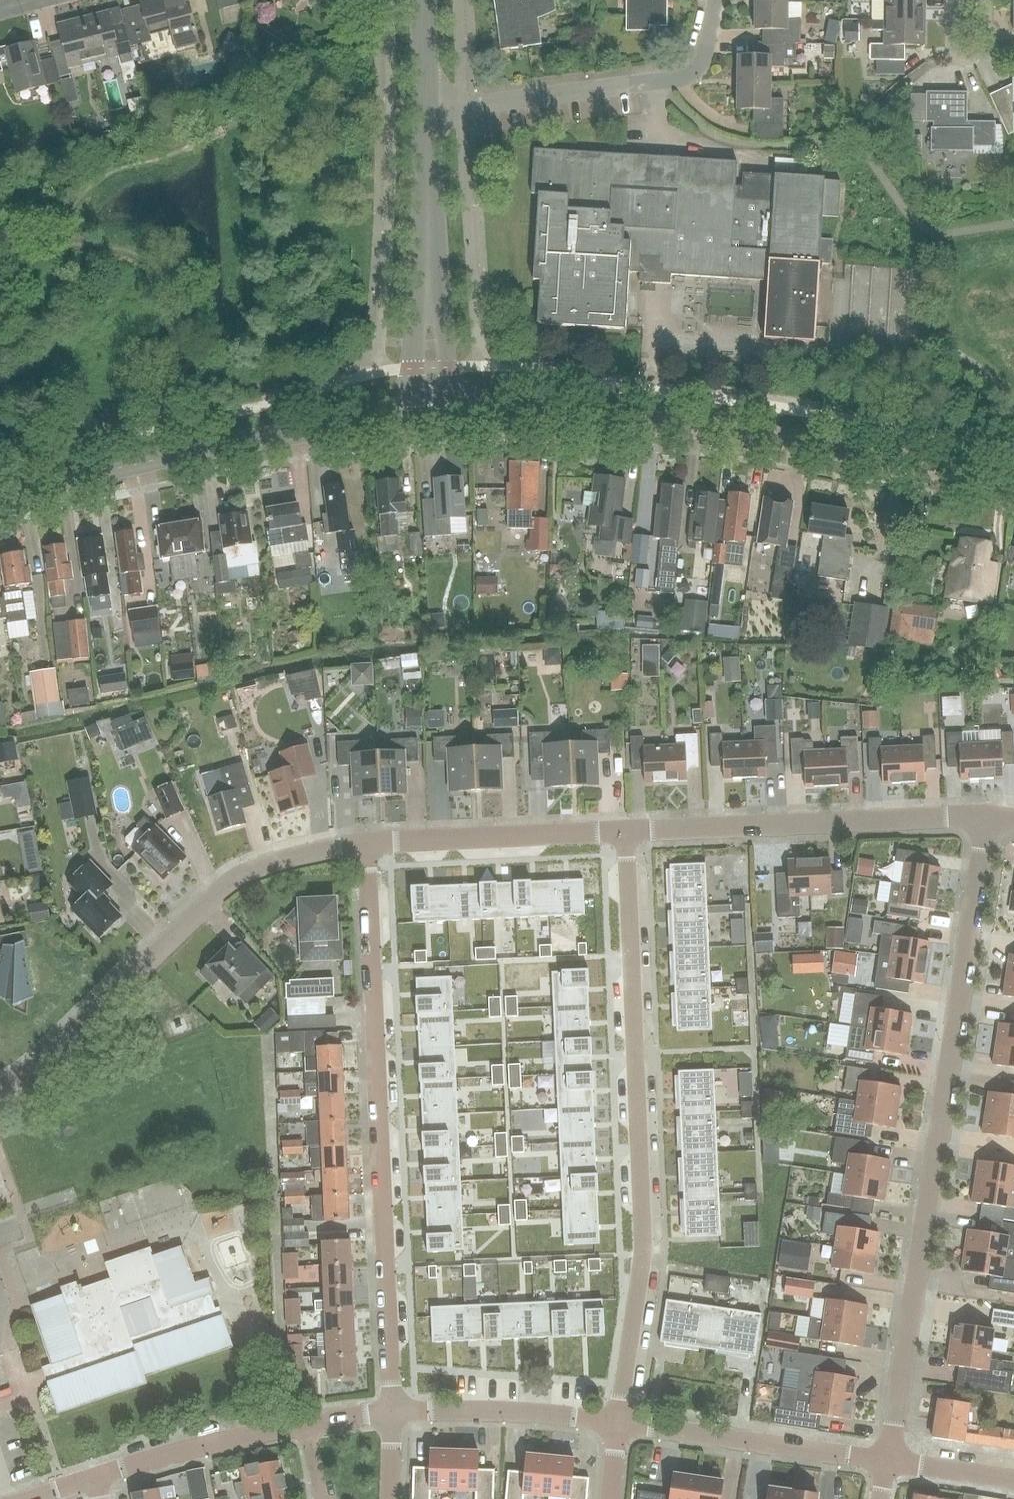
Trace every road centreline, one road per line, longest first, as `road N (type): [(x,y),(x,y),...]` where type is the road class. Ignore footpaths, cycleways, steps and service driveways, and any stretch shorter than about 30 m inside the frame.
road 1 (residential): [(889,1464),(985,818)]
road 2 (residential): [(622,1423),(644,1256),(626,832)]
road 3 (tertiary): [(433,417),(533,420),(1013,490)]
road 4 (residential): [(396,1411),(367,843)]
road 5 (residential): [(0,1092),(44,1062),(242,875),(367,843)]
road 6 (tertiary): [(0,498),(294,433),(433,417)]
road 7 (residential): [(626,832),(985,818)]
road 8 (residential): [(714,0),(694,70),(681,78),(428,110)]
road 9 (residential): [(396,1411),(255,1432),(95,1478)]
road 10 (unclassified): [(428,110),(433,417)]
road 11 (residential): [(889,1464),(622,1423)]
road 12 (residential): [(367,843),(626,832)]
road 13 (residential): [(622,1423),(515,1411),(396,1411)]
road 14 (residential): [(1013,1481),(889,1464)]

